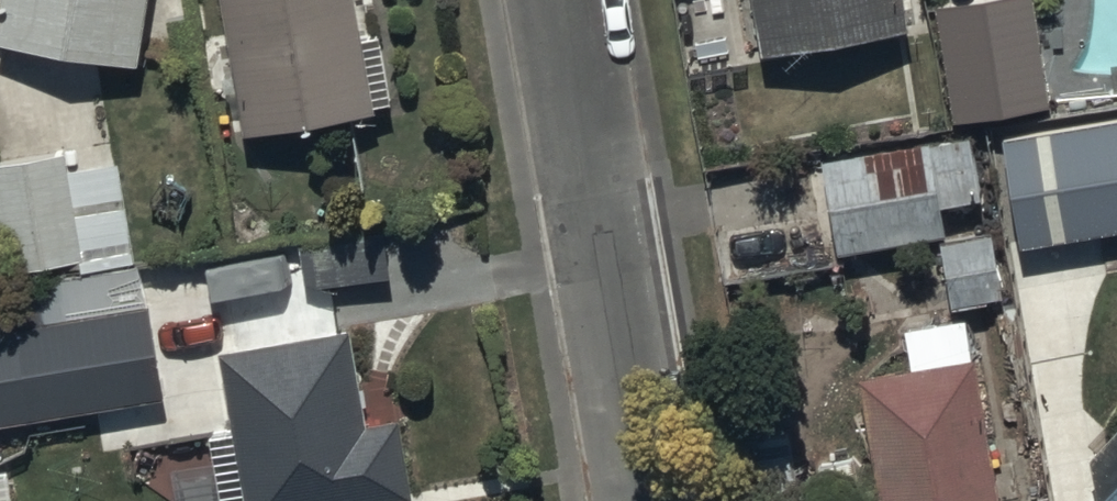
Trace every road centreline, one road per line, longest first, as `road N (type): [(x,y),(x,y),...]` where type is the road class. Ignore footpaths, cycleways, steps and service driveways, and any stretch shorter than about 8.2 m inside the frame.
road 1 (residential): [(562,0),(651,500)]

